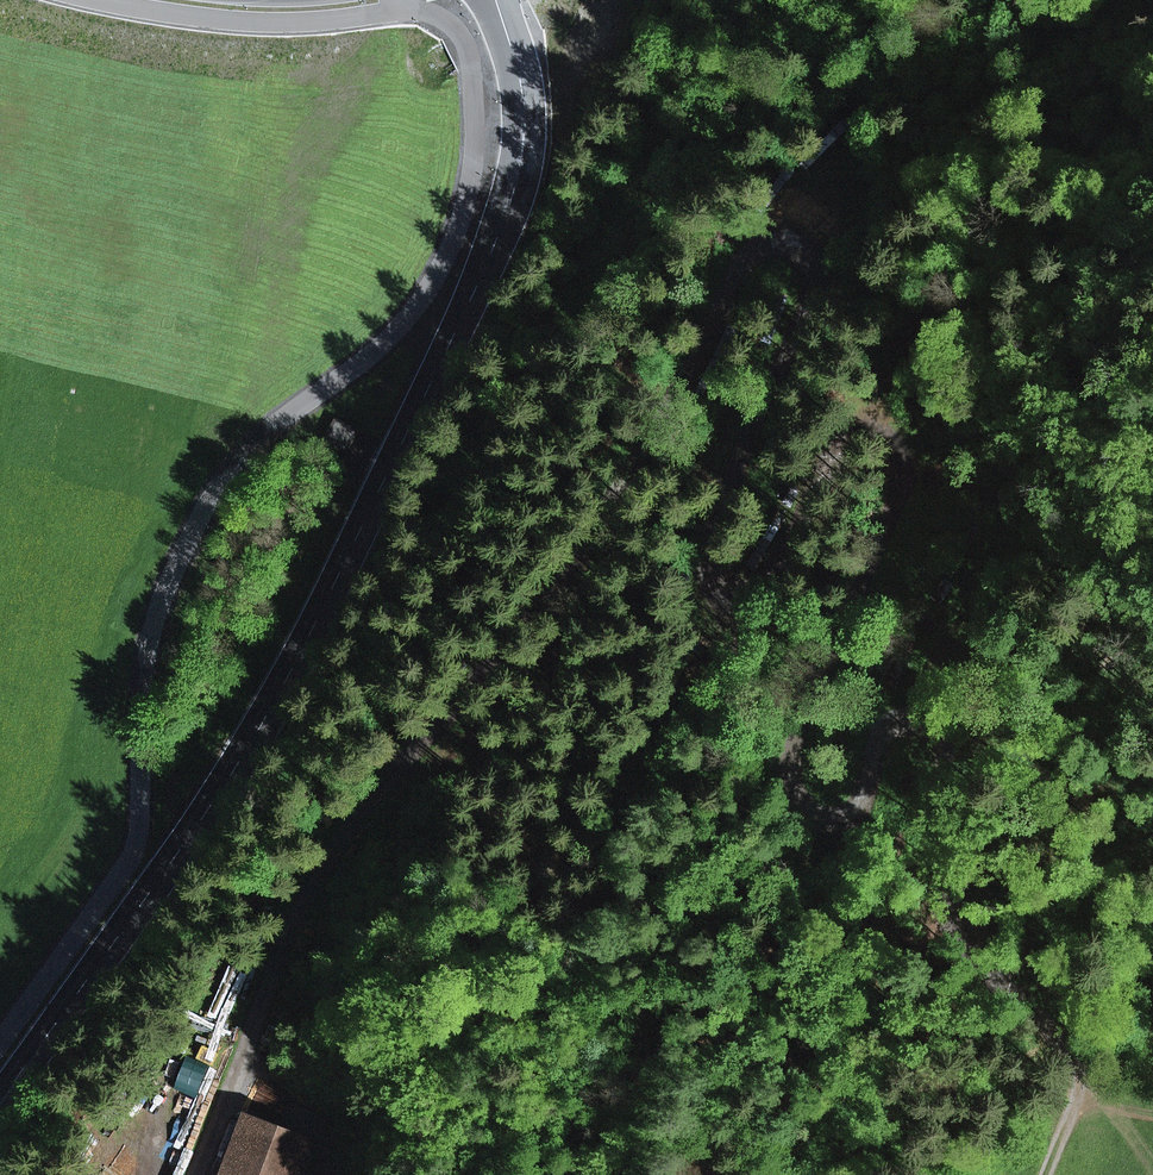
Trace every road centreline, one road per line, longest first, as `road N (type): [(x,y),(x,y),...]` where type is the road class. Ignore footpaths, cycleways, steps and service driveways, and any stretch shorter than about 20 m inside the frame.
road 1 (track): [(1048,1174),(1075,1099),(1073,1077),(991,1005),(949,949),(929,877),(935,751),(927,727),(896,721),(882,732),(861,799),(843,817),(817,821),(797,811),(790,788),(792,748),(900,504),(897,449),(884,436),(859,437),(756,567),(742,579),(715,569),(712,554),(815,261),(812,232),(791,220),(763,234),(458,712),(392,765),(322,848),(250,1049)]
road 2 (unclassified): [(523,121),(518,166),(462,332),(264,736),(0,1105)]
road 3 (track): [(912,719),(946,678),(998,538)]
road 4 (unclassified): [(523,121),(522,85),(497,0)]

